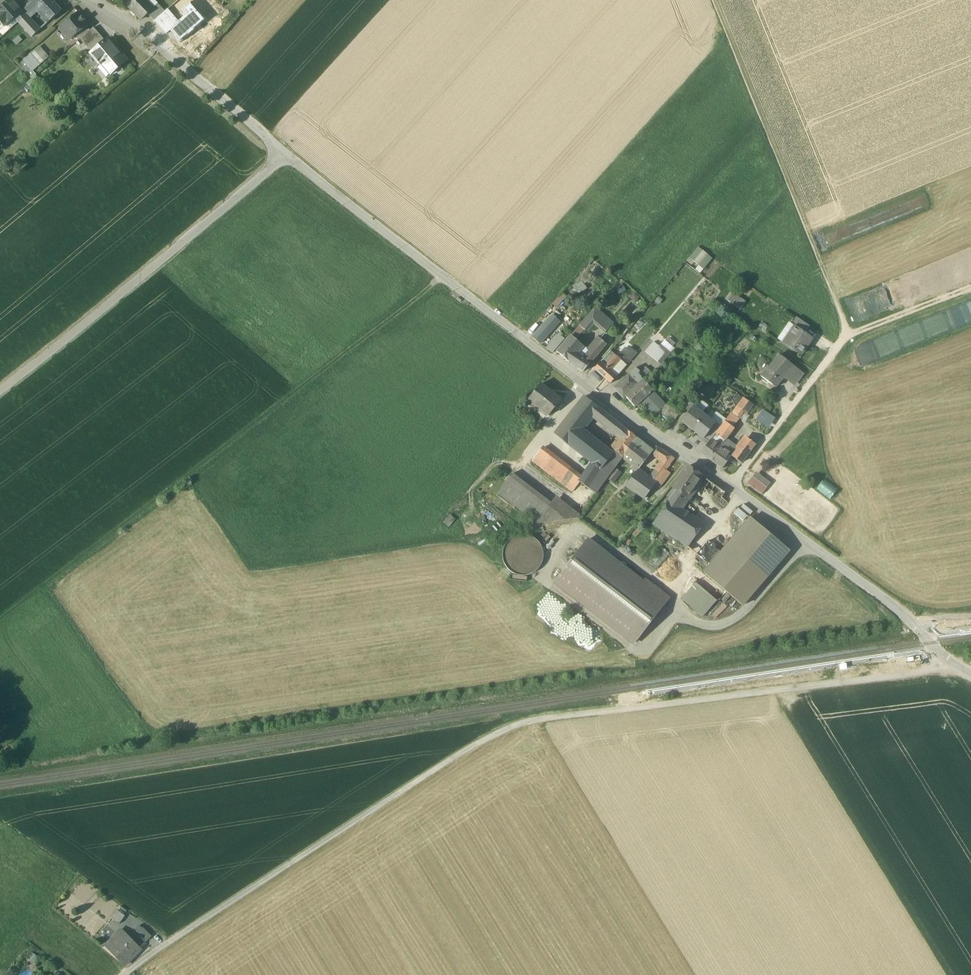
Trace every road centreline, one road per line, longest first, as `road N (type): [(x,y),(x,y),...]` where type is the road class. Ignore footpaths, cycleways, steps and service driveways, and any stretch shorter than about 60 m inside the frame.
road 1 (unclassified): [(165,946),(449,761),(526,722),(918,672),(947,661)]
road 2 (tertiary): [(730,486),(280,152)]
road 3 (track): [(0,619),(299,393),(438,275)]
road 4 (track): [(713,0),(849,336),(970,287)]
road 5 (tertiary): [(280,152),(185,242),(0,391)]
road 6 (tertiary): [(947,661),(901,612),(730,486)]
road 7 (tertiary): [(280,152),(171,54),(90,0)]
road 8 (residential): [(730,486),(849,336)]

